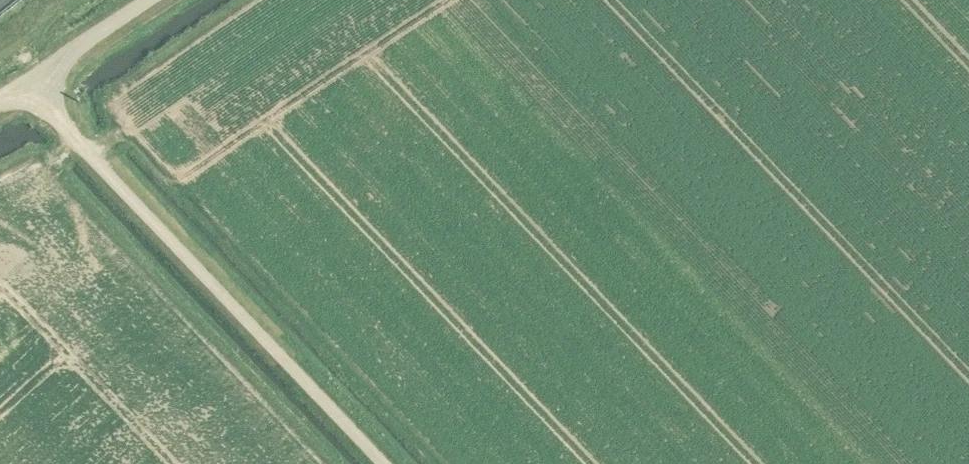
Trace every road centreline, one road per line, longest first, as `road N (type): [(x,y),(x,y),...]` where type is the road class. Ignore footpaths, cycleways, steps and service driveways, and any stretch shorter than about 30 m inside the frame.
road 1 (unclassified): [(380,463),(21,89)]
road 2 (unclassified): [(21,89),(147,0)]

